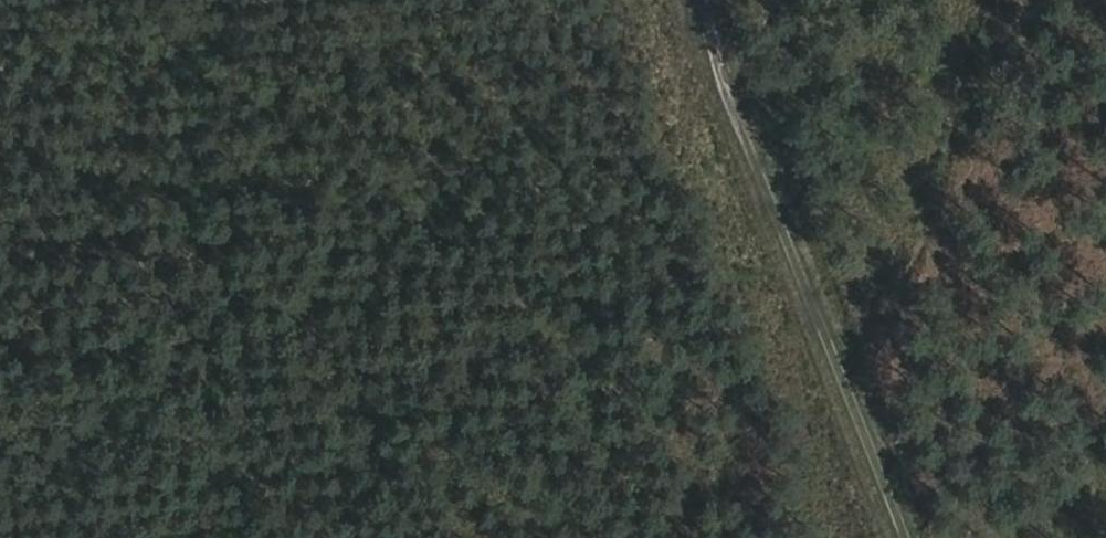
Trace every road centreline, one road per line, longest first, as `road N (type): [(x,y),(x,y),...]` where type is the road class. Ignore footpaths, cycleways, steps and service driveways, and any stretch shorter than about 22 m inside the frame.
road 1 (track): [(930,537),(720,0)]

